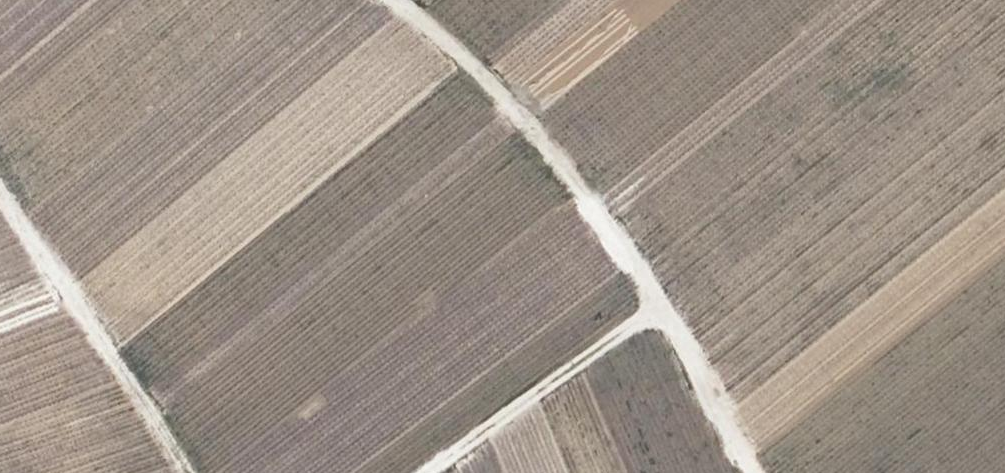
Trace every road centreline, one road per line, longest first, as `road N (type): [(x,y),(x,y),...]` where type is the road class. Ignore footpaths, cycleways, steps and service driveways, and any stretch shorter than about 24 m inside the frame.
road 1 (track): [(394,0),(514,100),(605,198),(758,472)]
road 2 (track): [(187,472),(0,189)]
road 3 (track): [(421,472),(661,299)]

